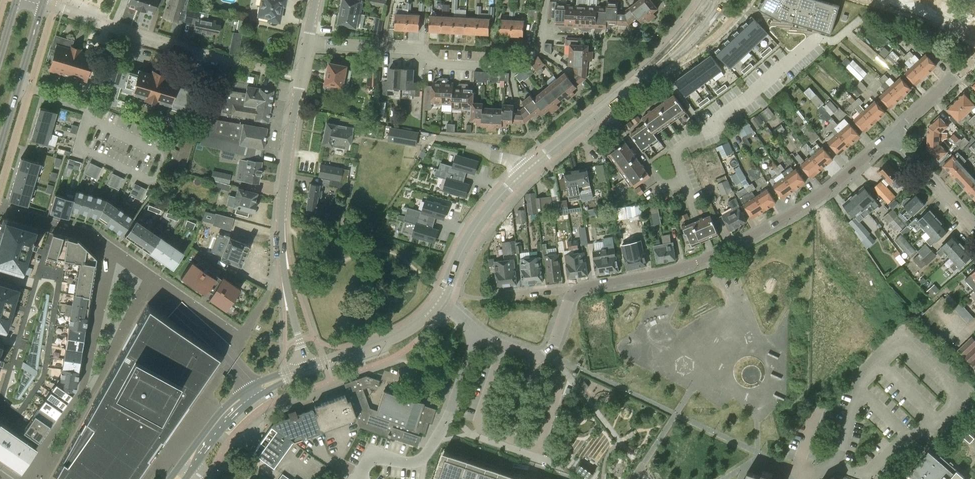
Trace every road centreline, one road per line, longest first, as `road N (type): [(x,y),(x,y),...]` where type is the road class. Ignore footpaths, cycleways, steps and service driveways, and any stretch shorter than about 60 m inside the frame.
road 1 (tertiary): [(307,43),(281,216),(306,369)]
road 2 (residential): [(307,43),(424,50),(436,64),(512,68),(538,50),(547,31)]
road 3 (residential): [(684,182),(681,146),(714,131),(719,118),(817,38),(834,41),(859,22)]
road 4 (tertiary): [(524,173),(683,40),(714,0)]
road 5 (residential): [(278,73),(43,5)]
road 6 (residential): [(711,256),(819,197),(892,135)]
road 7 (residential): [(360,478),(372,457),(409,464),(425,457),(451,415),(477,335)]
road 8 (tertiary): [(436,304),(479,223),(524,173)]
road 9 (primary): [(0,151),(43,5)]
road 10 (tertiary): [(306,369),(385,341),(436,304)]
road 11 (residential): [(575,292),(711,256)]
road 12 (residential): [(477,335),(545,354),(575,292)]
road 13 (tertiary): [(199,445),(256,390),(306,369)]
road 14 (residential): [(974,226),(892,135)]

